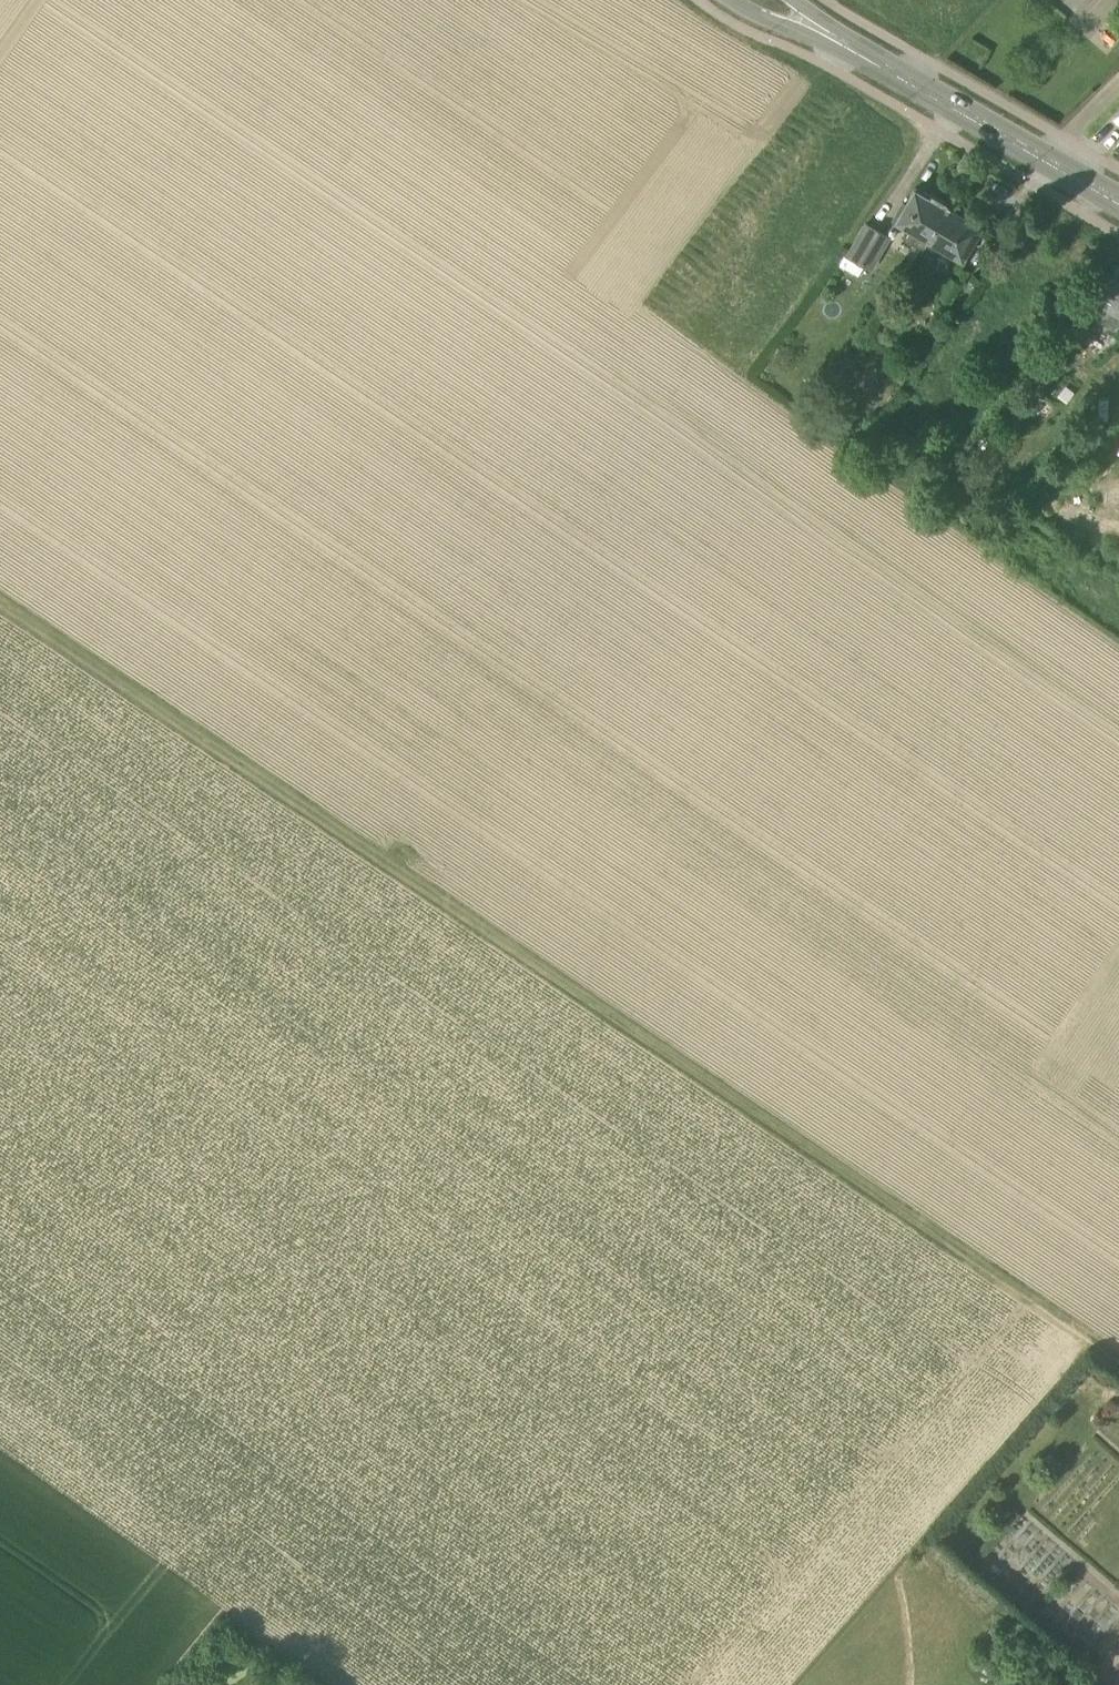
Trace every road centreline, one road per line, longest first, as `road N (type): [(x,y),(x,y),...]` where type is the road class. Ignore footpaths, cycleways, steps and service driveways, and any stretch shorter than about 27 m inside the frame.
road 1 (track): [(1118,1358),(0,603)]
road 2 (primary): [(1118,201),(815,27)]

